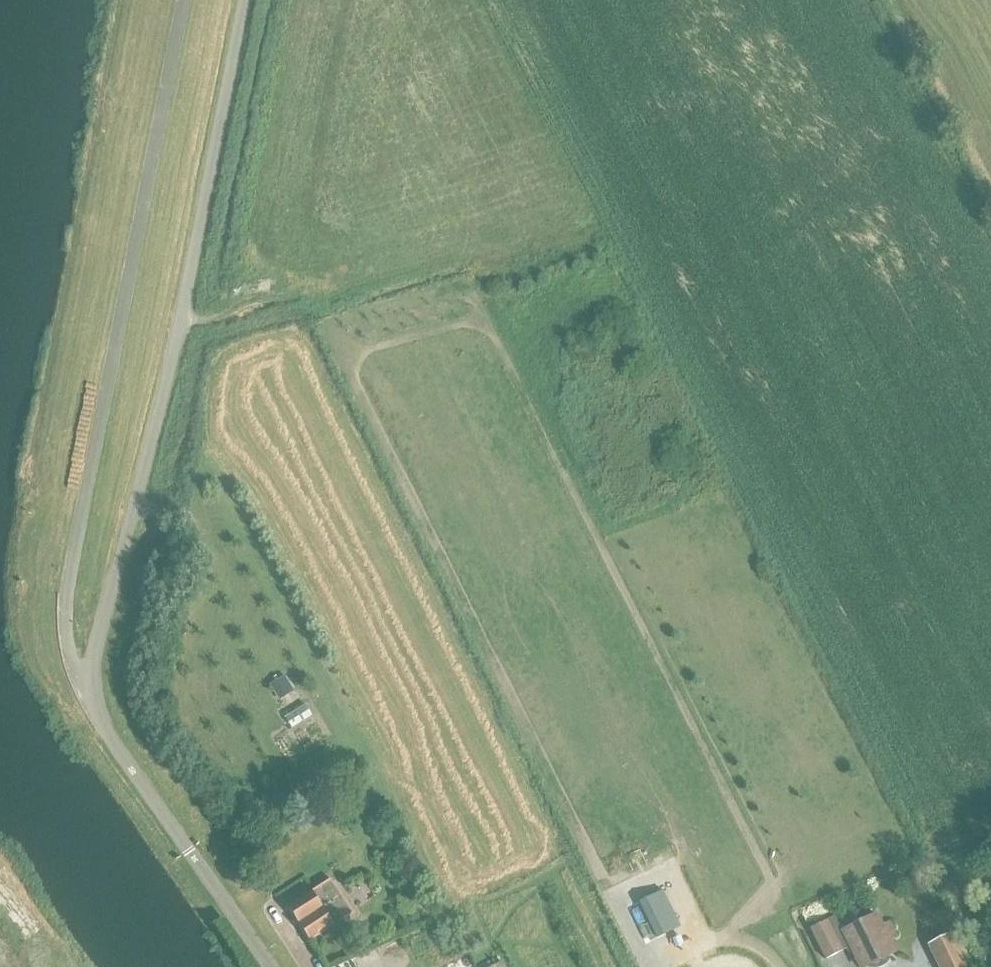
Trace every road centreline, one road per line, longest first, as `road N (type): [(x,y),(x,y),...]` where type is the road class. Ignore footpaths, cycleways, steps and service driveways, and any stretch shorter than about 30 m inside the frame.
road 1 (unclassified): [(189,849),(106,727),(90,685),(179,330),(246,0)]
road 2 (residential): [(269,966),(189,849)]

